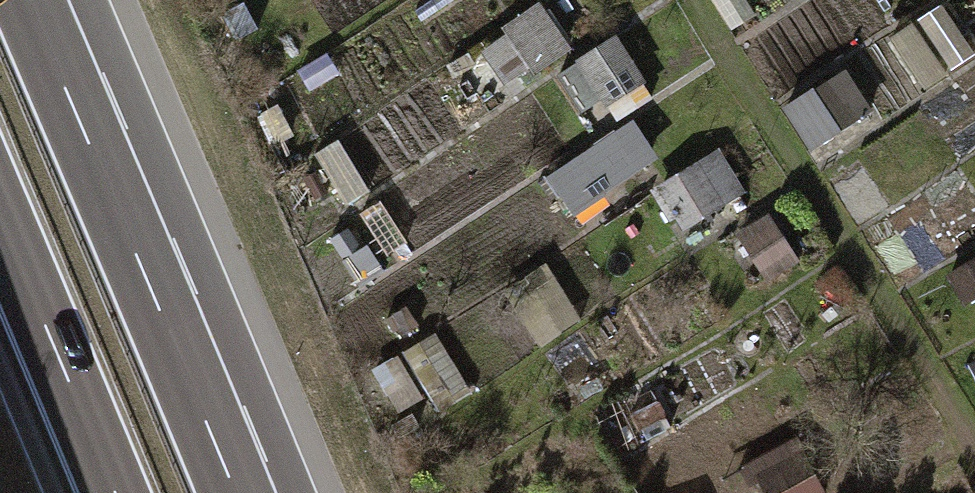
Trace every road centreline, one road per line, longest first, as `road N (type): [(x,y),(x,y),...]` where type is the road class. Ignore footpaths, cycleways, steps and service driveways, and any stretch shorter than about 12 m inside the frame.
road 1 (motorway): [(233,492),(26,0)]
road 2 (motorway): [(0,211),(115,492)]

